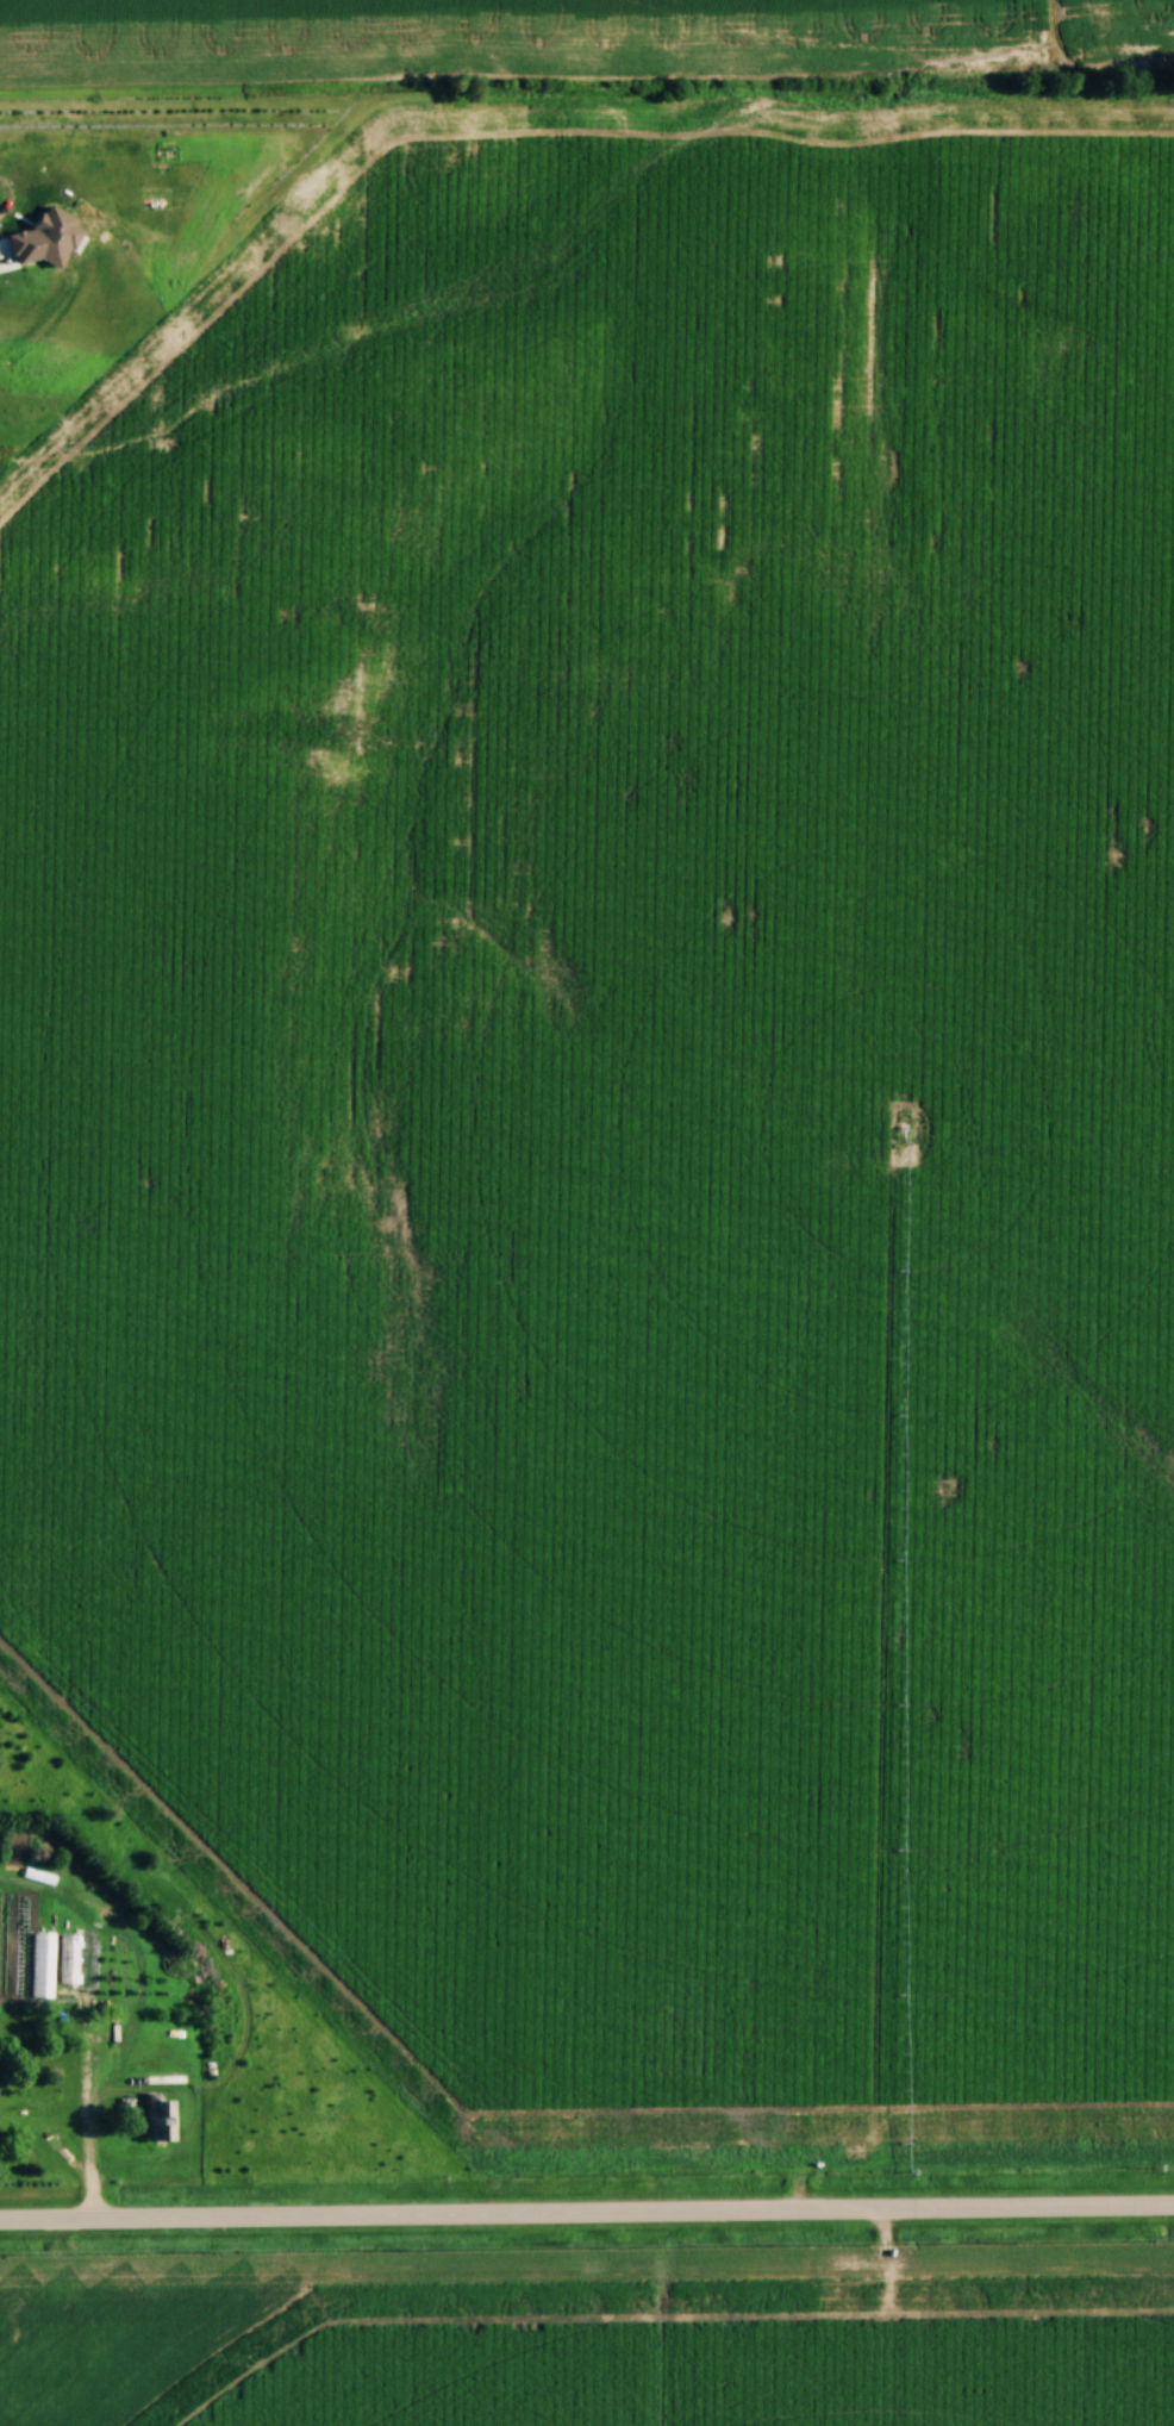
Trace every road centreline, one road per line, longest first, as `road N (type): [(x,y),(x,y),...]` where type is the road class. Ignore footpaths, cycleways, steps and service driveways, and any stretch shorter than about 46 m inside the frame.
road 1 (tertiary): [(1173,2208),(0,2219)]

